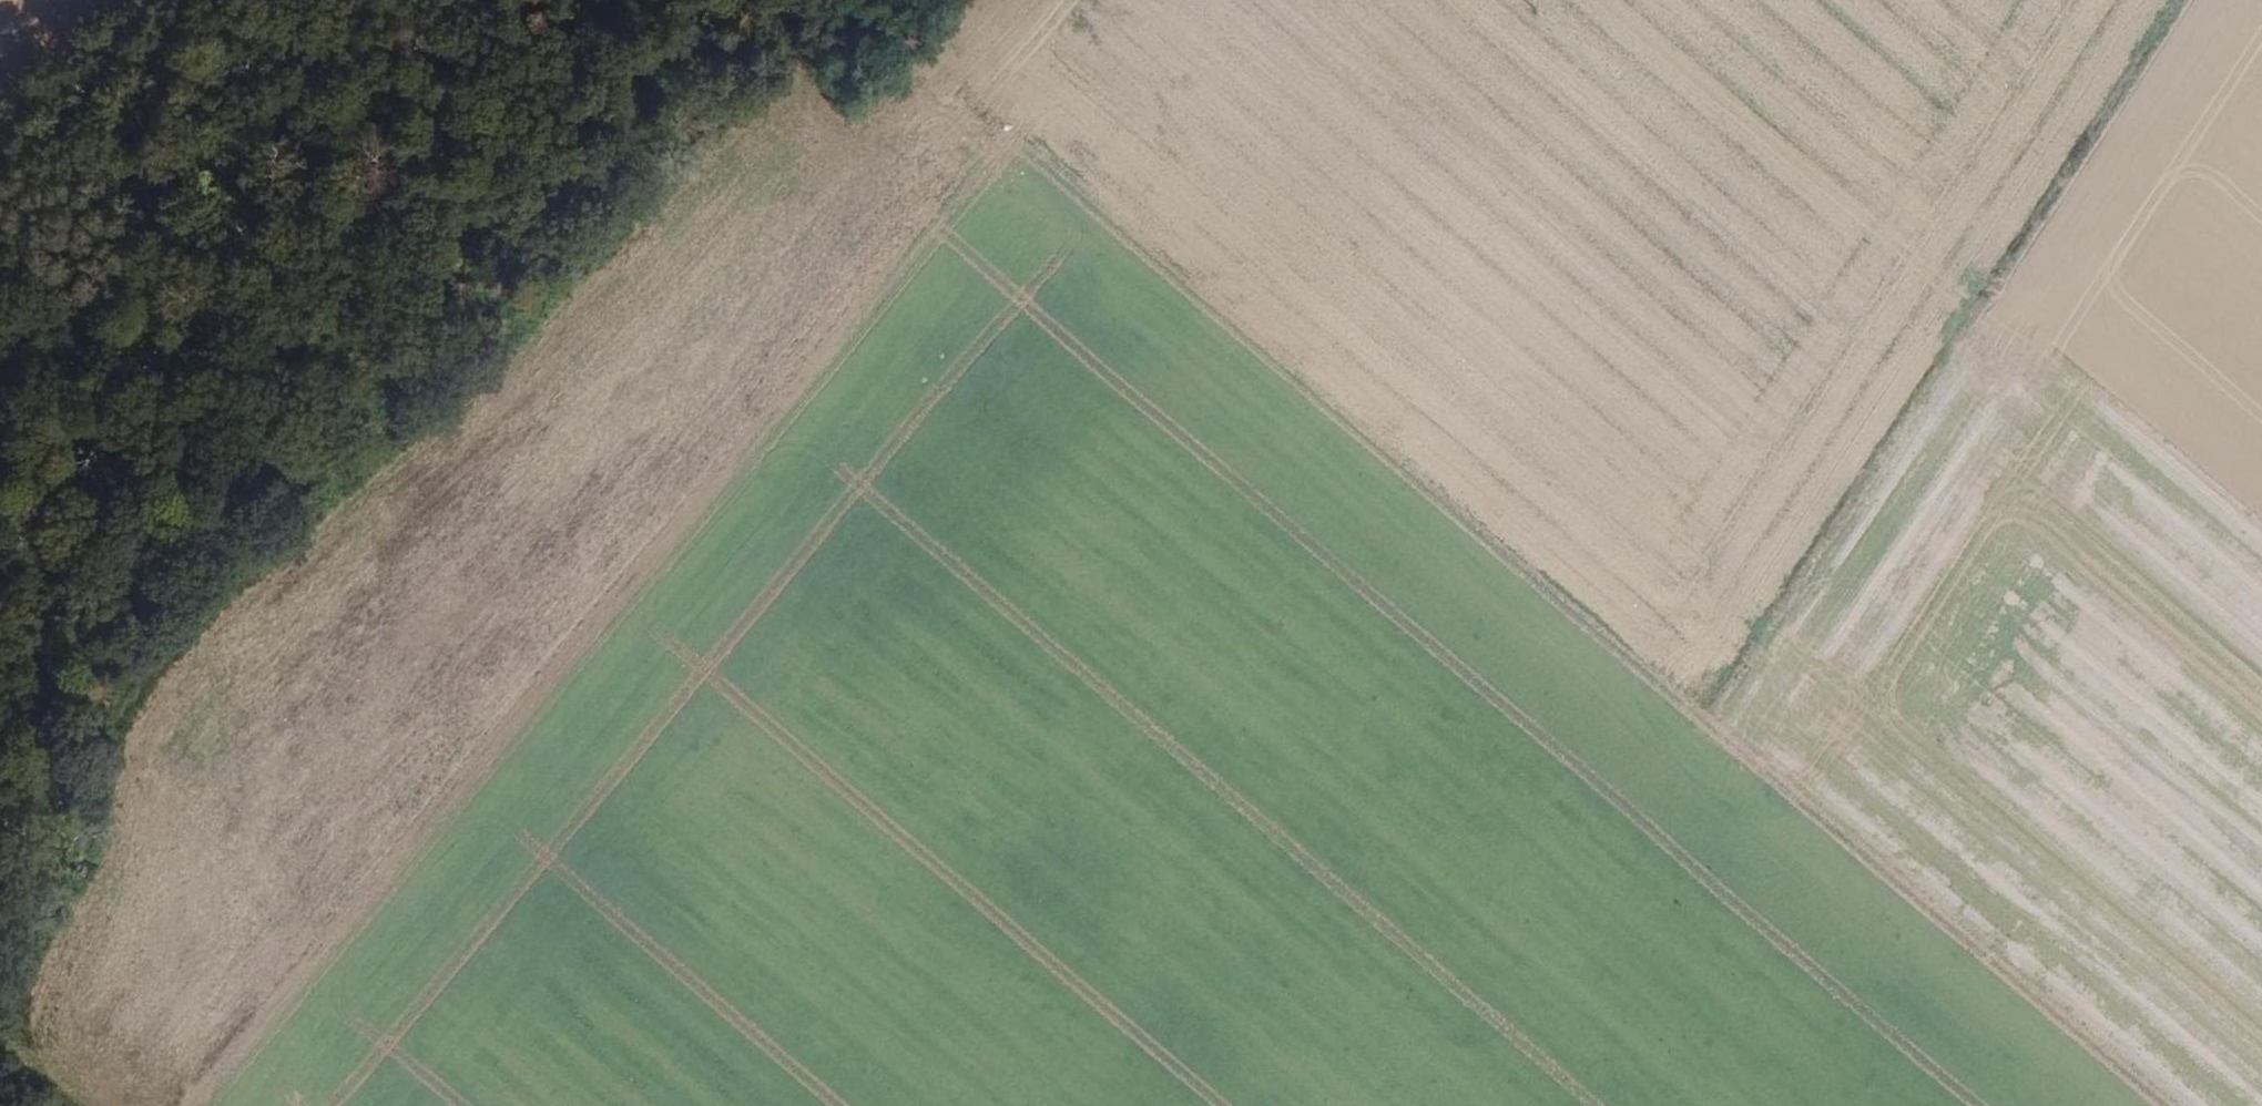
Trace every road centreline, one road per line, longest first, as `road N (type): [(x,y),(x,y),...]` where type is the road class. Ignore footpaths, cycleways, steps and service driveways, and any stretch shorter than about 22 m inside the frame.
road 1 (track): [(2189,0),(1720,704)]

